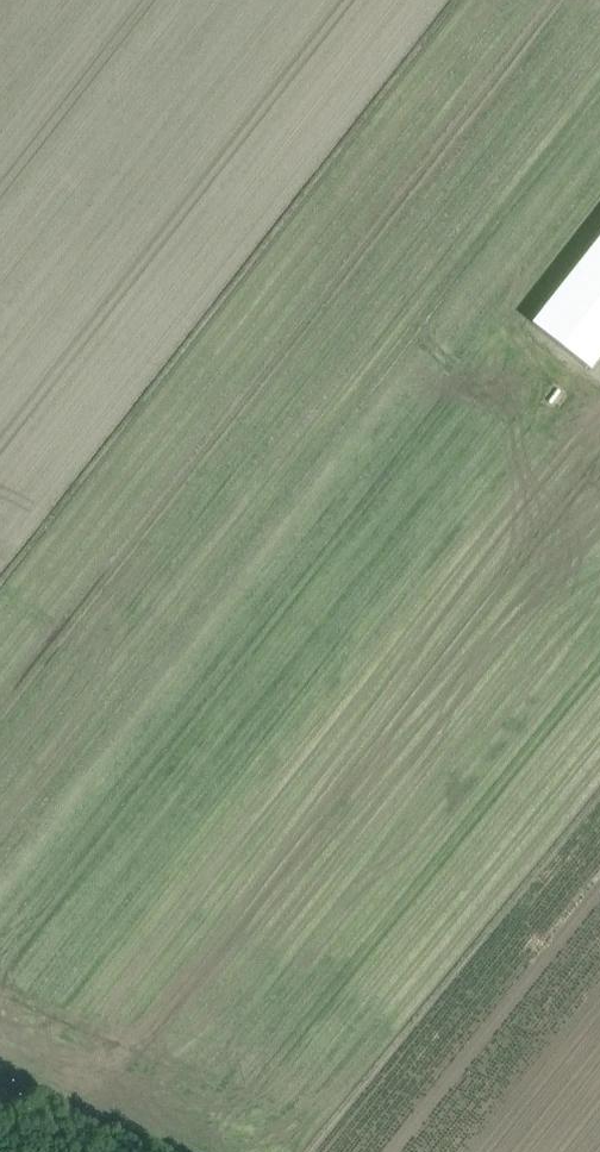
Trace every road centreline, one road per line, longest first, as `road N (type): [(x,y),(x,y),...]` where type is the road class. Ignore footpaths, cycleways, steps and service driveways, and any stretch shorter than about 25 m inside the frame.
road 1 (track): [(0,1087),(151,1151)]

